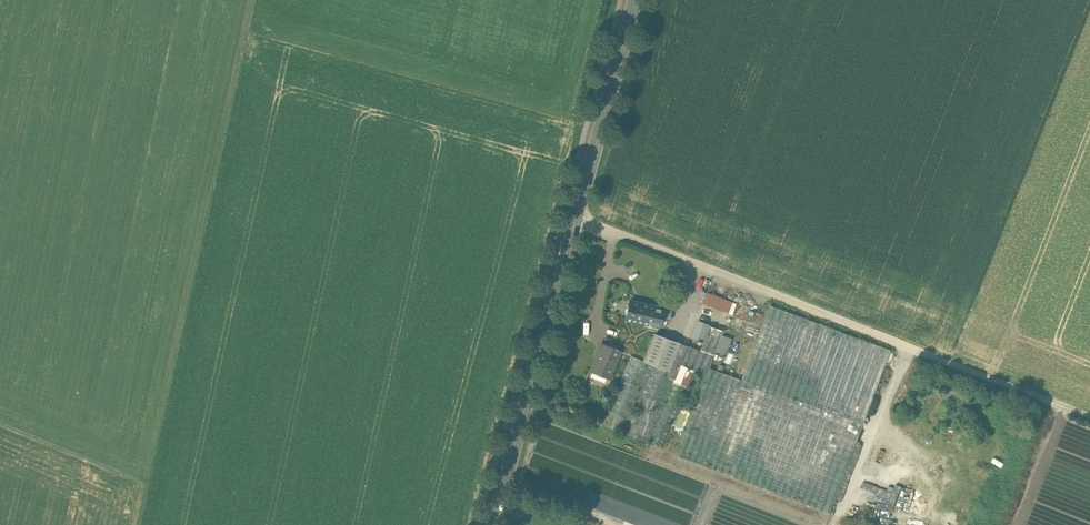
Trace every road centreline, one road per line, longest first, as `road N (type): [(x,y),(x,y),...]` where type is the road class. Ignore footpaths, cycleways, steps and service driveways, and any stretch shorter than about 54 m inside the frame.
road 1 (track): [(576,220),(1089,421)]
road 2 (tertiary): [(493,524),(635,0)]

